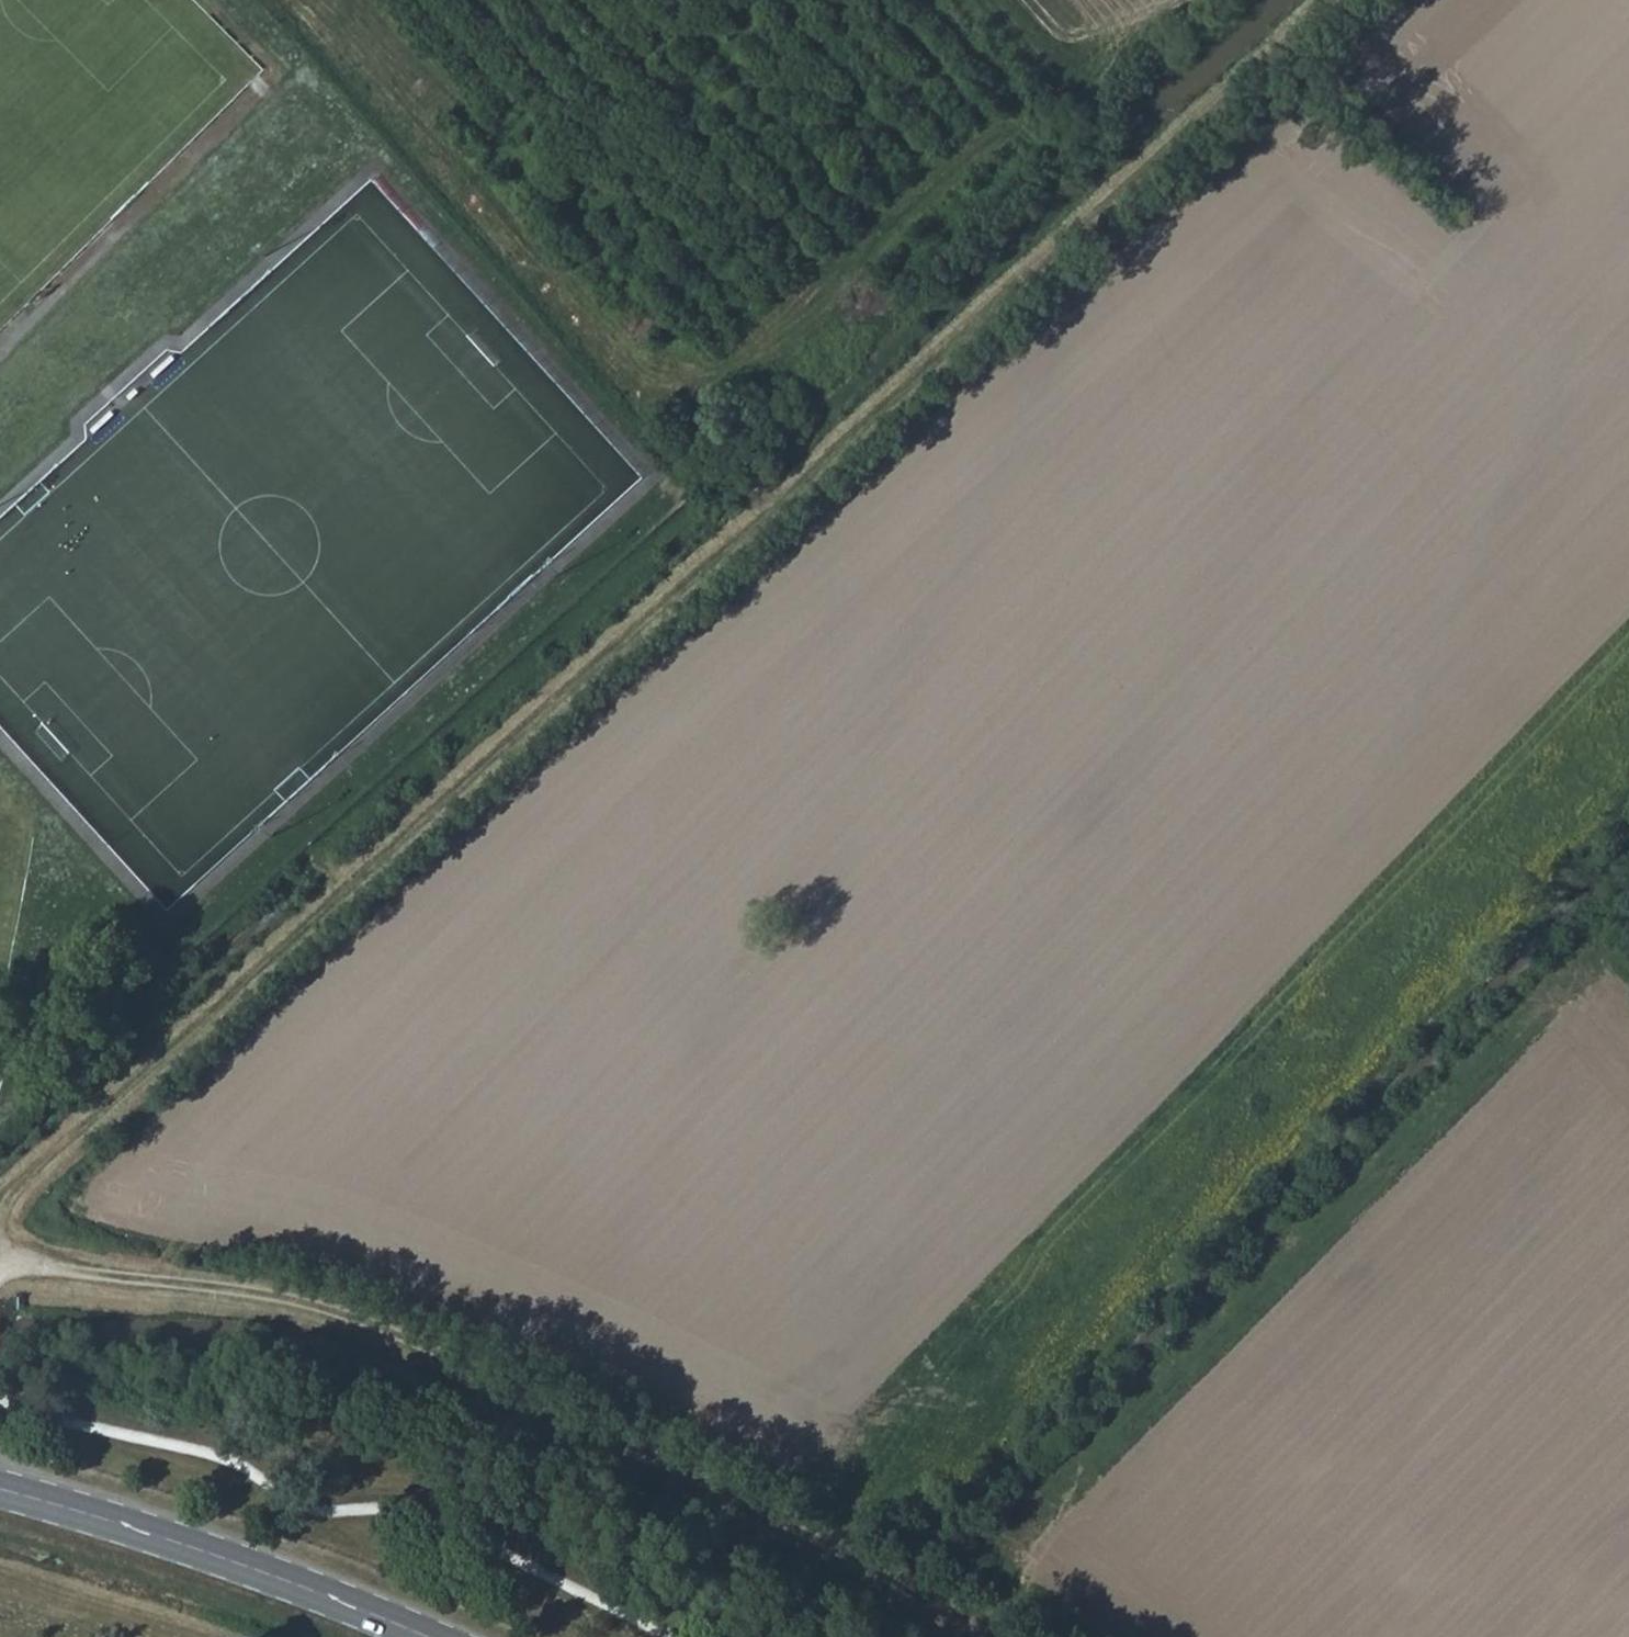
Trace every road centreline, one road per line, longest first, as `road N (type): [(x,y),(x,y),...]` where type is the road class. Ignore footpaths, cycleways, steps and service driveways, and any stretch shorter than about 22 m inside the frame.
road 1 (track): [(0,1211),(490,767),(1043,244),(1327,0)]
road 2 (track): [(979,1636),(929,1598),(721,1489),(439,1353),(301,1304),(0,1269)]
road 3 (secondary): [(434,1636),(255,1567),(0,1485)]

